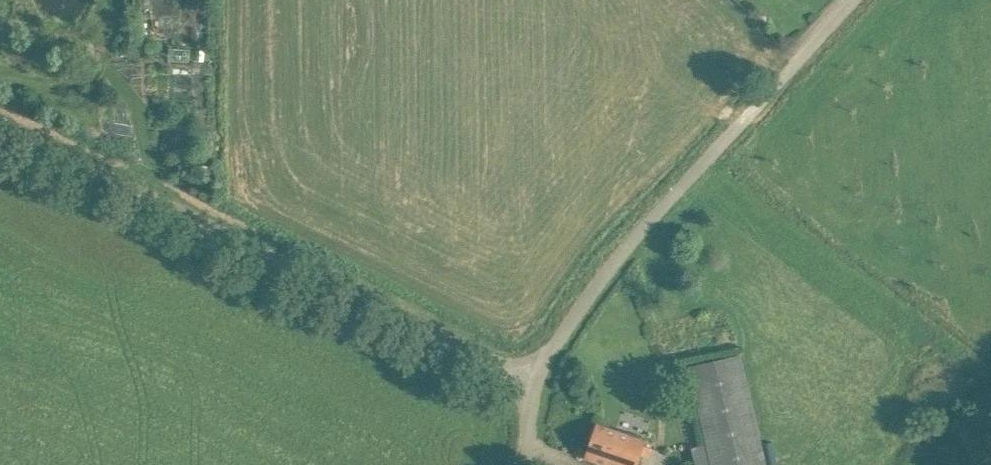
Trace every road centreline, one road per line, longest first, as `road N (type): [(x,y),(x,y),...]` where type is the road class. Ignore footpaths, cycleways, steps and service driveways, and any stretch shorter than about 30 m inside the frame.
road 1 (unclassified): [(535,384),(0,122)]
road 2 (unclassified): [(858,0),(603,275),(552,343),(535,384)]

